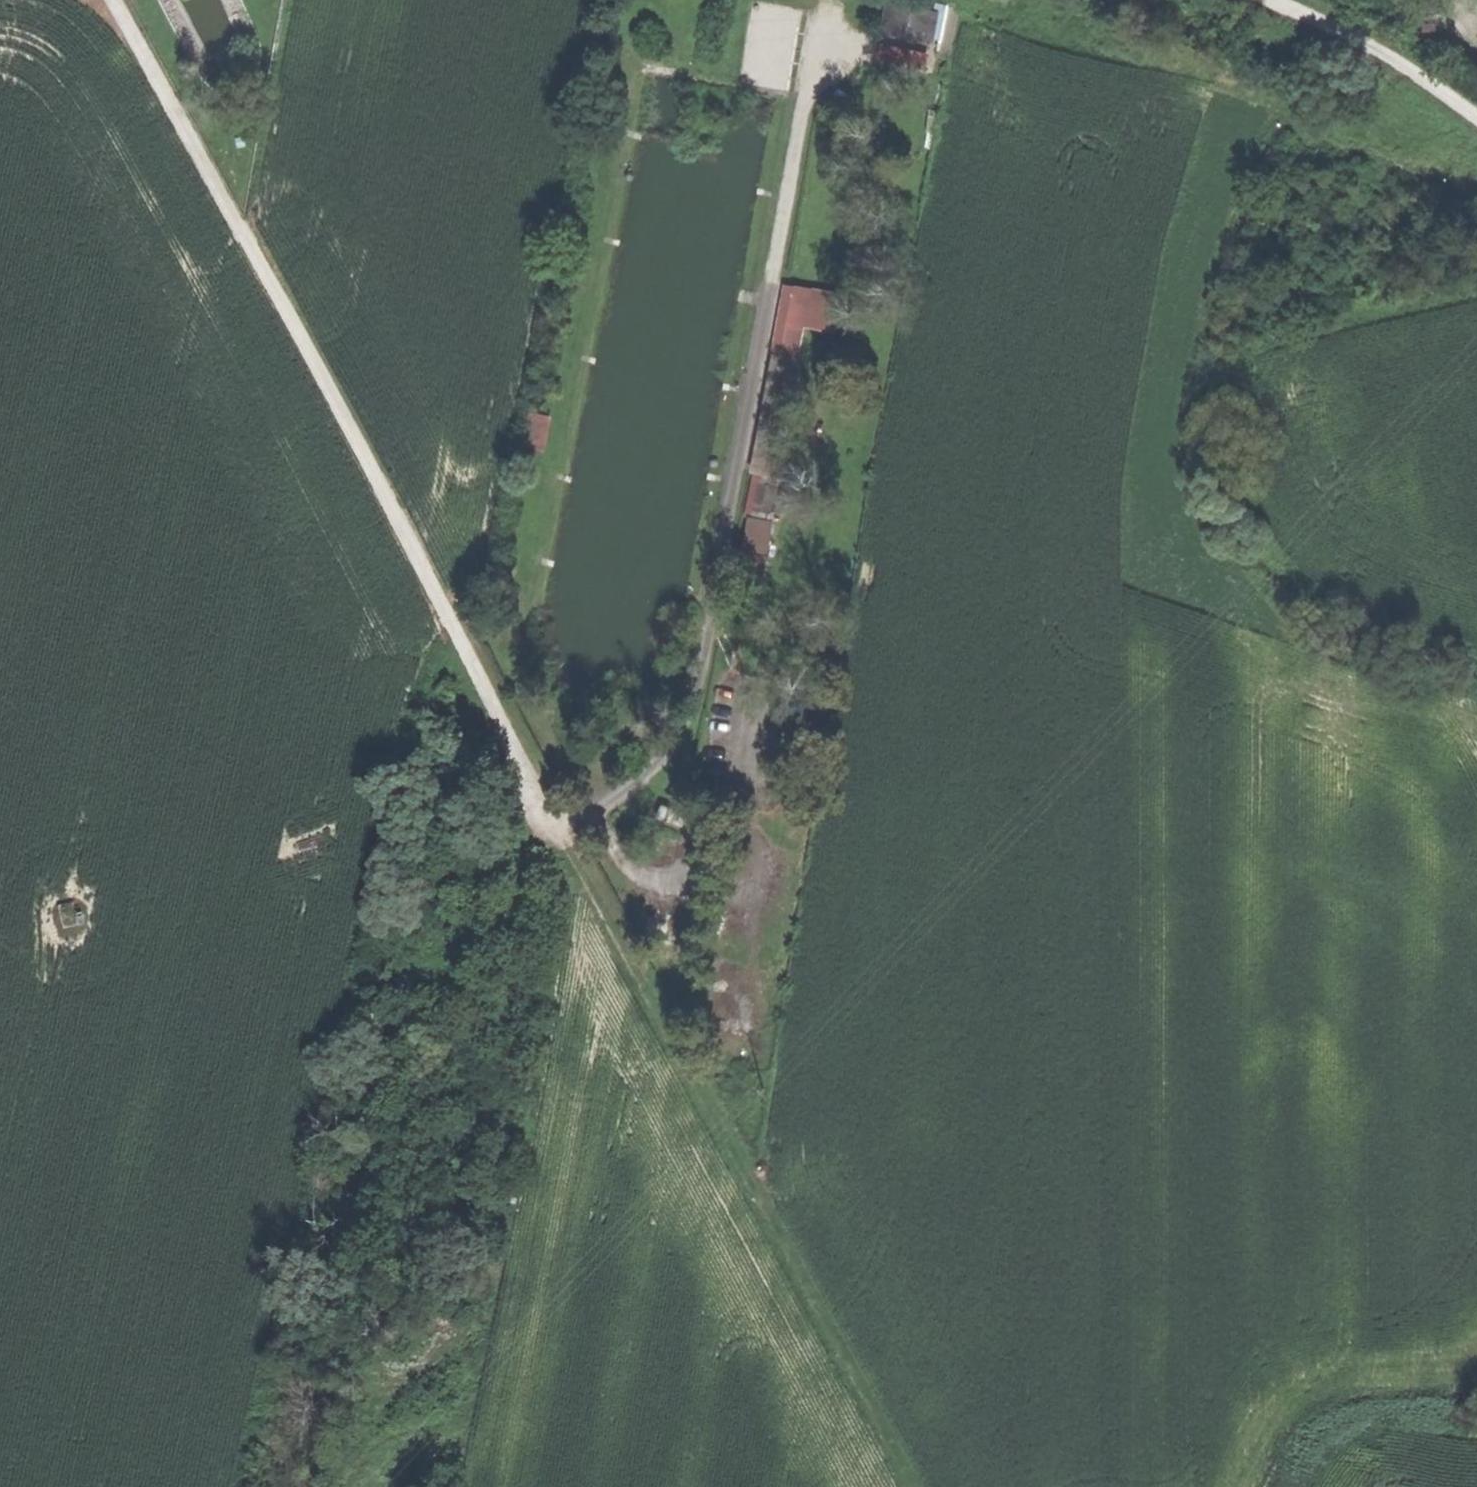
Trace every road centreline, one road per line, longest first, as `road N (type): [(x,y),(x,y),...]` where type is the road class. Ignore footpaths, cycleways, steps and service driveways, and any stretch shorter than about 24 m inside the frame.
road 1 (track): [(117,0),(558,831)]
road 2 (track): [(821,43),(737,508),(688,714),(676,743),(636,789),(558,831)]
road 3 (track): [(558,831),(913,1486)]
road 4 (unclassified): [(1261,0),(1350,37),(1476,116)]

